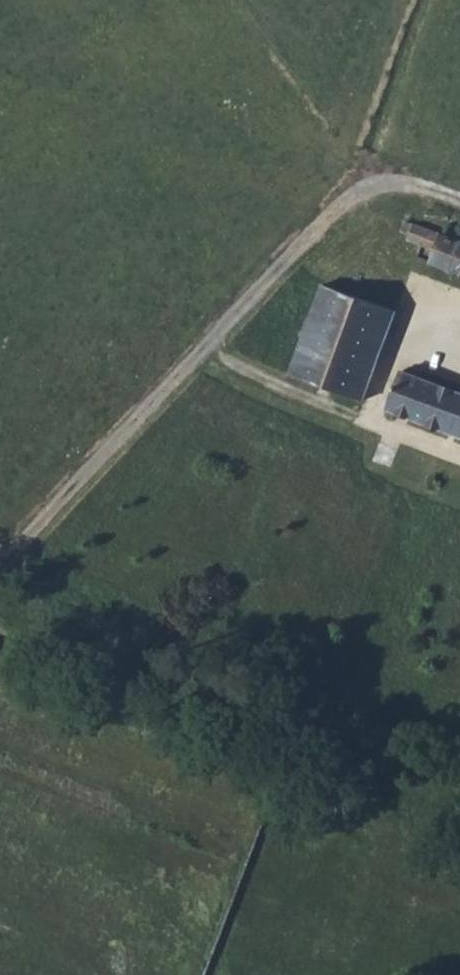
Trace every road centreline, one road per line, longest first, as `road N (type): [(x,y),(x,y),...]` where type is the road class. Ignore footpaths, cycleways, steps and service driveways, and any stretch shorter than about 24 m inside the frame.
road 1 (track): [(459,510),(419,540),(355,671),(316,691),(278,686),(0,556)]

